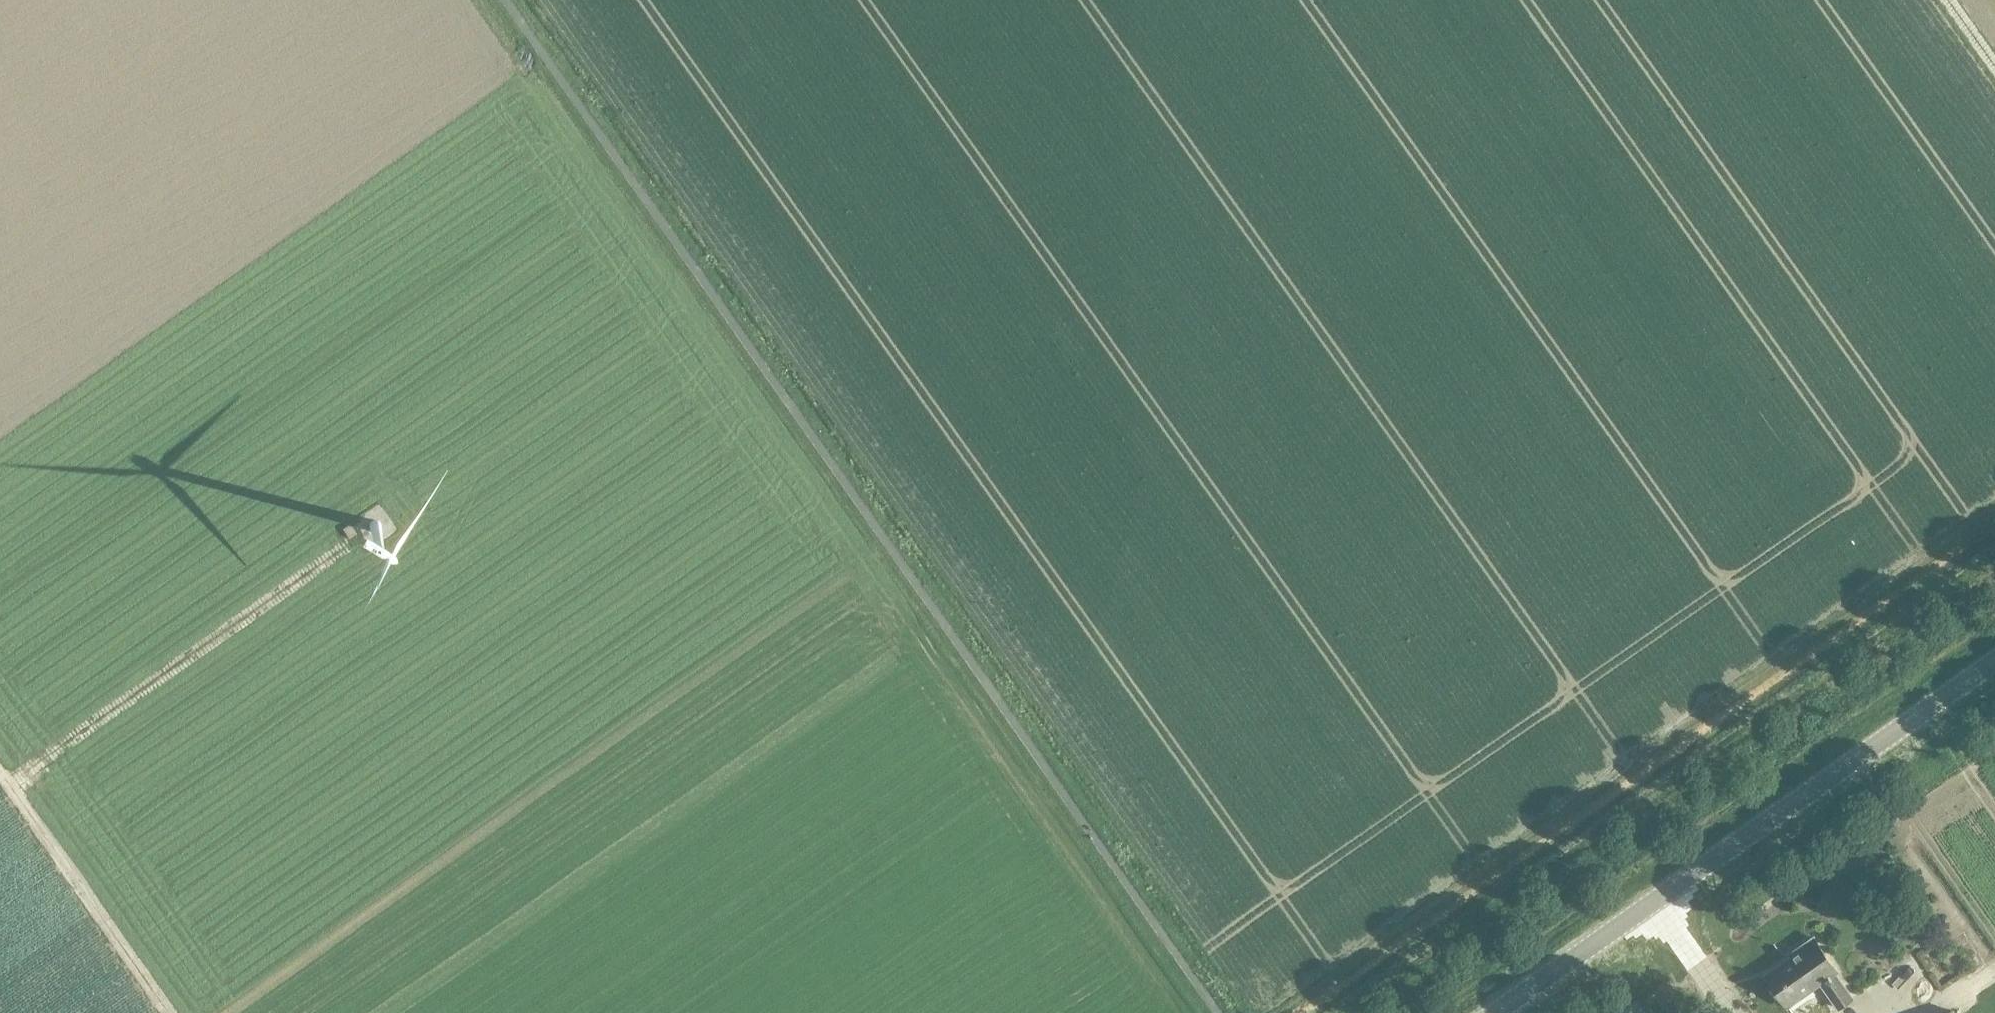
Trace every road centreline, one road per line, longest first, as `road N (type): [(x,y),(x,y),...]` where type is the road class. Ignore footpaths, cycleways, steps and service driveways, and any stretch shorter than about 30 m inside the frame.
road 1 (unclassified): [(1497,1012),(1994,661)]

